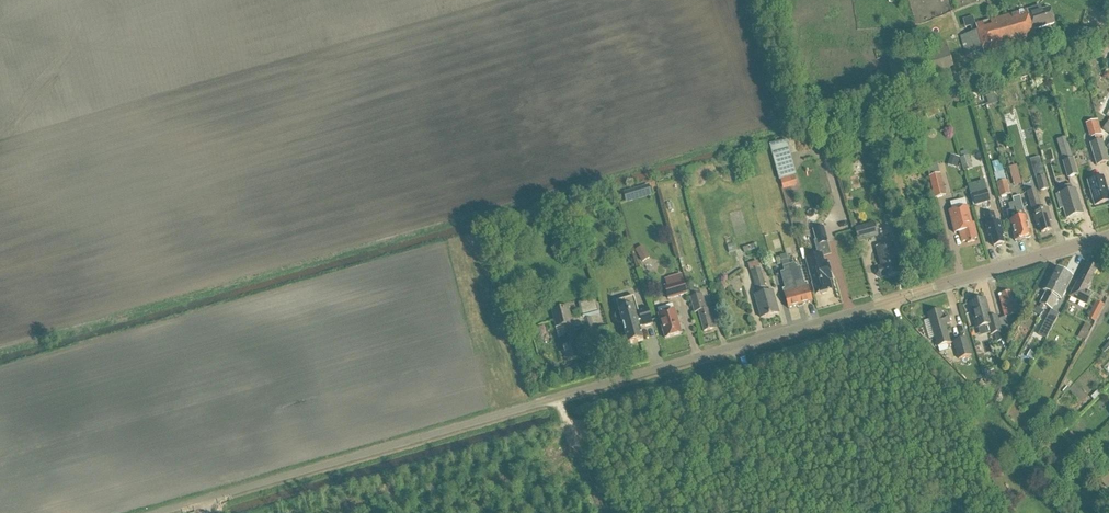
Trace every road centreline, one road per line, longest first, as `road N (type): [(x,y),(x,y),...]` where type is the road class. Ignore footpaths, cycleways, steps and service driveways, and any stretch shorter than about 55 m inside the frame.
road 1 (unclassified): [(161,512),(1108,235)]

